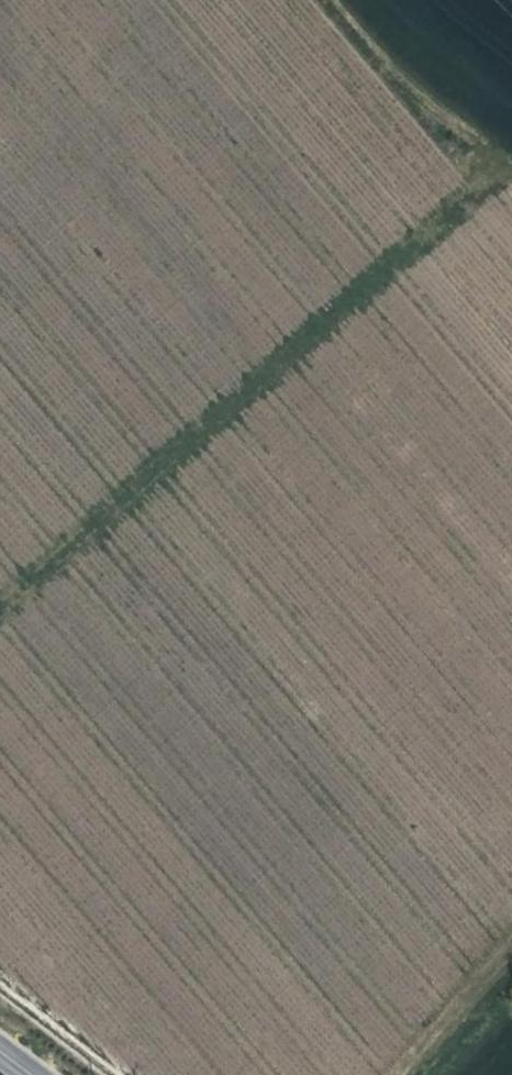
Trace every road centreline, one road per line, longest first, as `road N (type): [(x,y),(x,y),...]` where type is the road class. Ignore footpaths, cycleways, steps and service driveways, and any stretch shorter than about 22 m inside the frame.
road 1 (track): [(0,616),(511,162)]
road 2 (track): [(511,159),(423,109),(326,0)]
road 3 (track): [(395,1074),(511,946)]
road 4 (track): [(112,1074),(0,991)]

